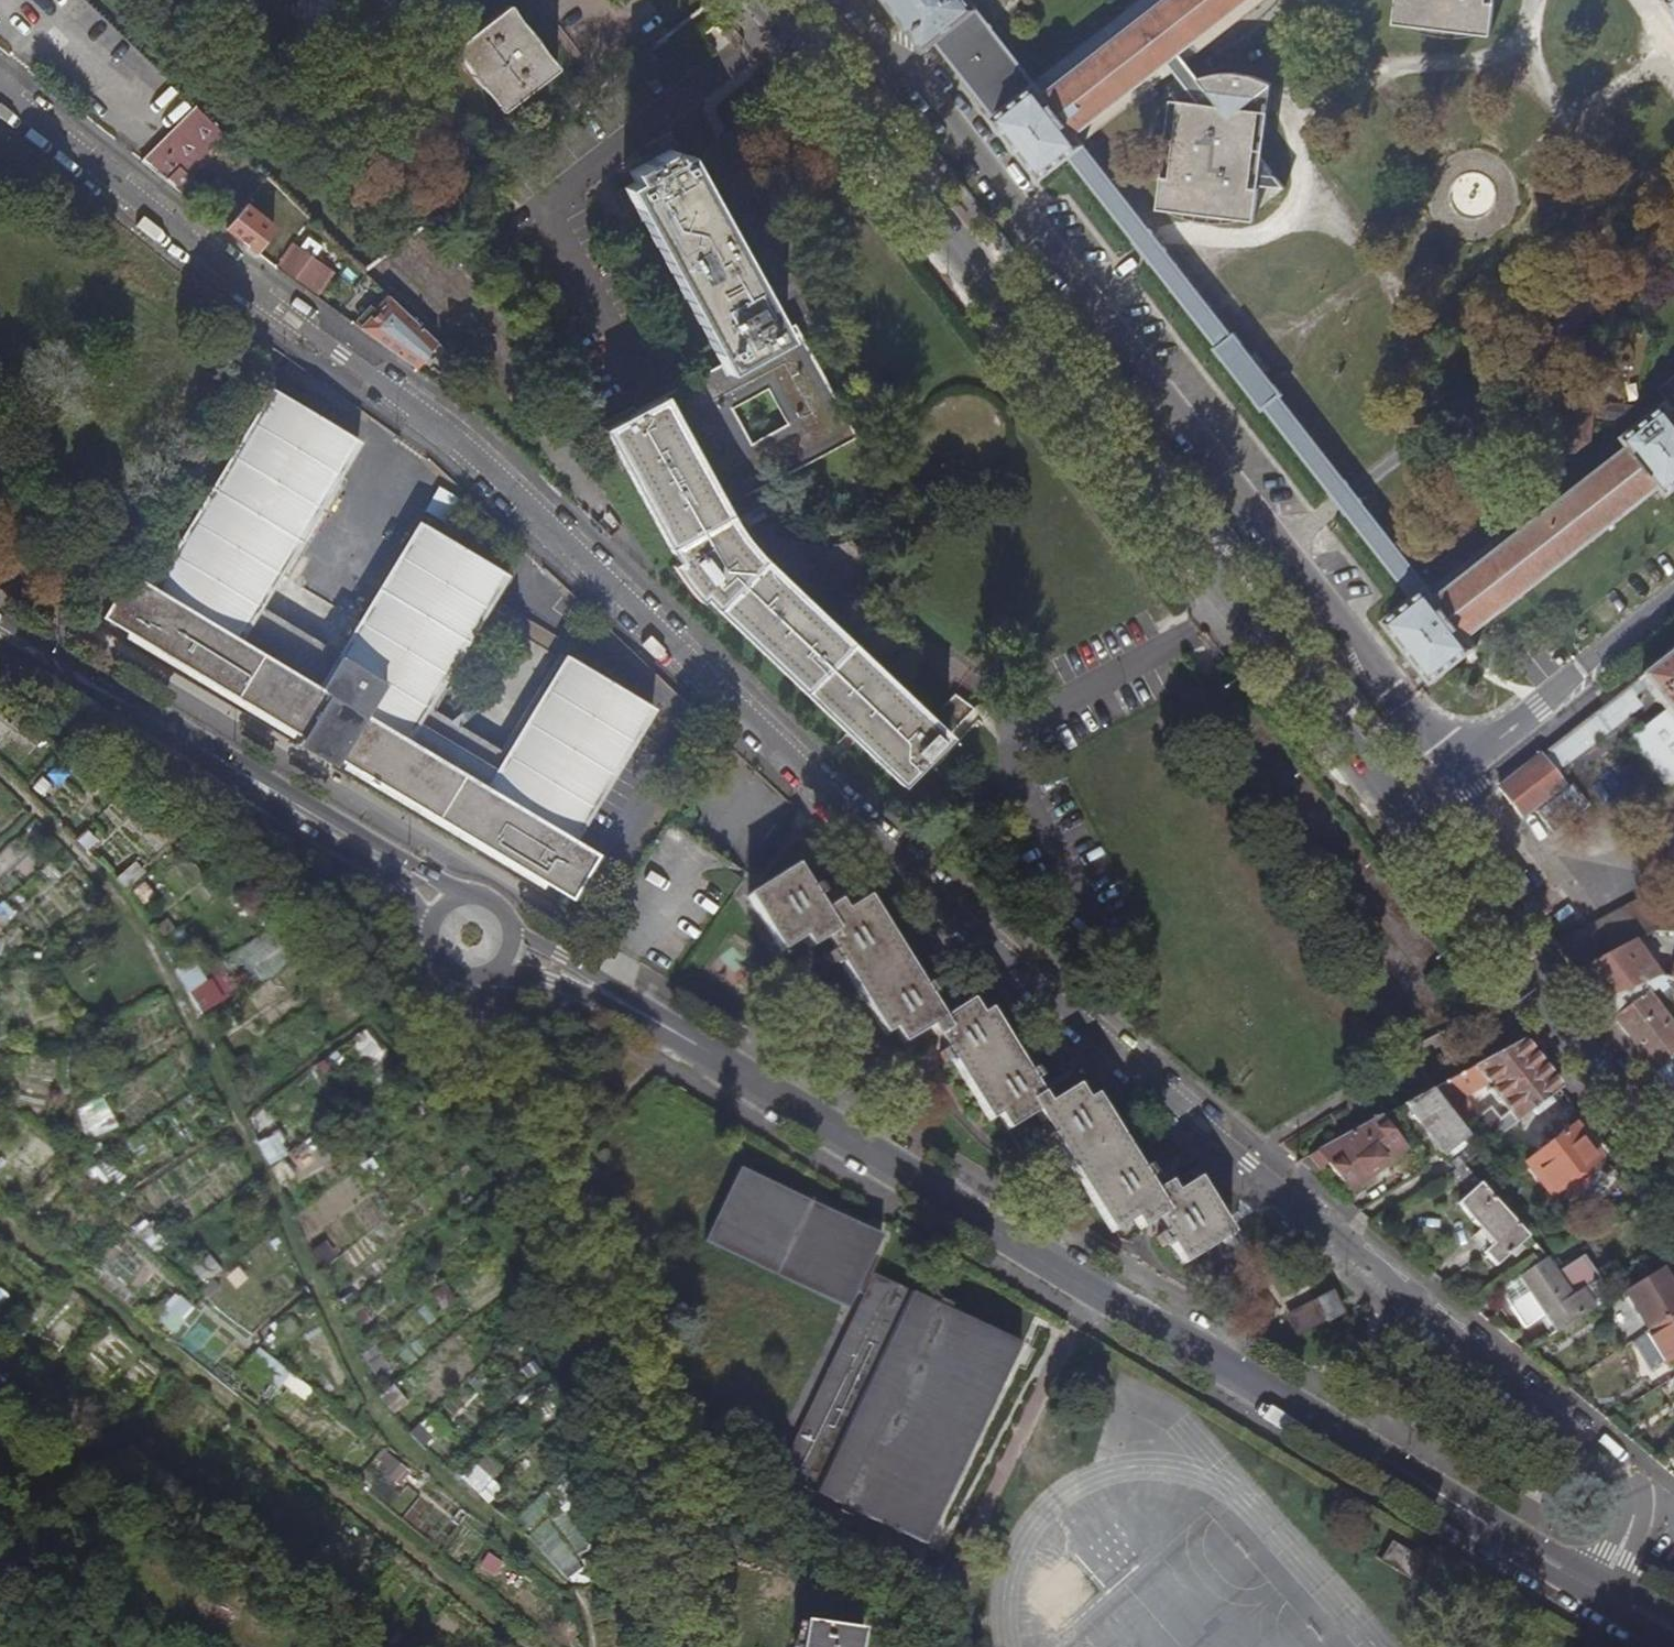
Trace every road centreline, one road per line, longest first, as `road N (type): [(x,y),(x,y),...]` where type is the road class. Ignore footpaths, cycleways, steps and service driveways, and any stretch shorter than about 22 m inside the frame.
road 1 (residential): [(0,100),(475,454),(878,852),(1619,1468),(1635,1487),(1636,1518),(1603,1589)]
road 2 (tertiary): [(765,0),(1673,1175)]
road 3 (secondary): [(512,952),(665,1021),(1603,1589)]
road 4 (track): [(0,771),(98,868),(202,1034),(349,1373),(378,1422),(560,1581),(582,1611),(589,1646)]
road 5 (residential): [(673,1646),(674,1537),(616,1332),(452,1021),(450,985)]
road 6 (track): [(0,1220),(530,1646)]
road 7 (secondary): [(0,631),(415,880),(448,908)]

